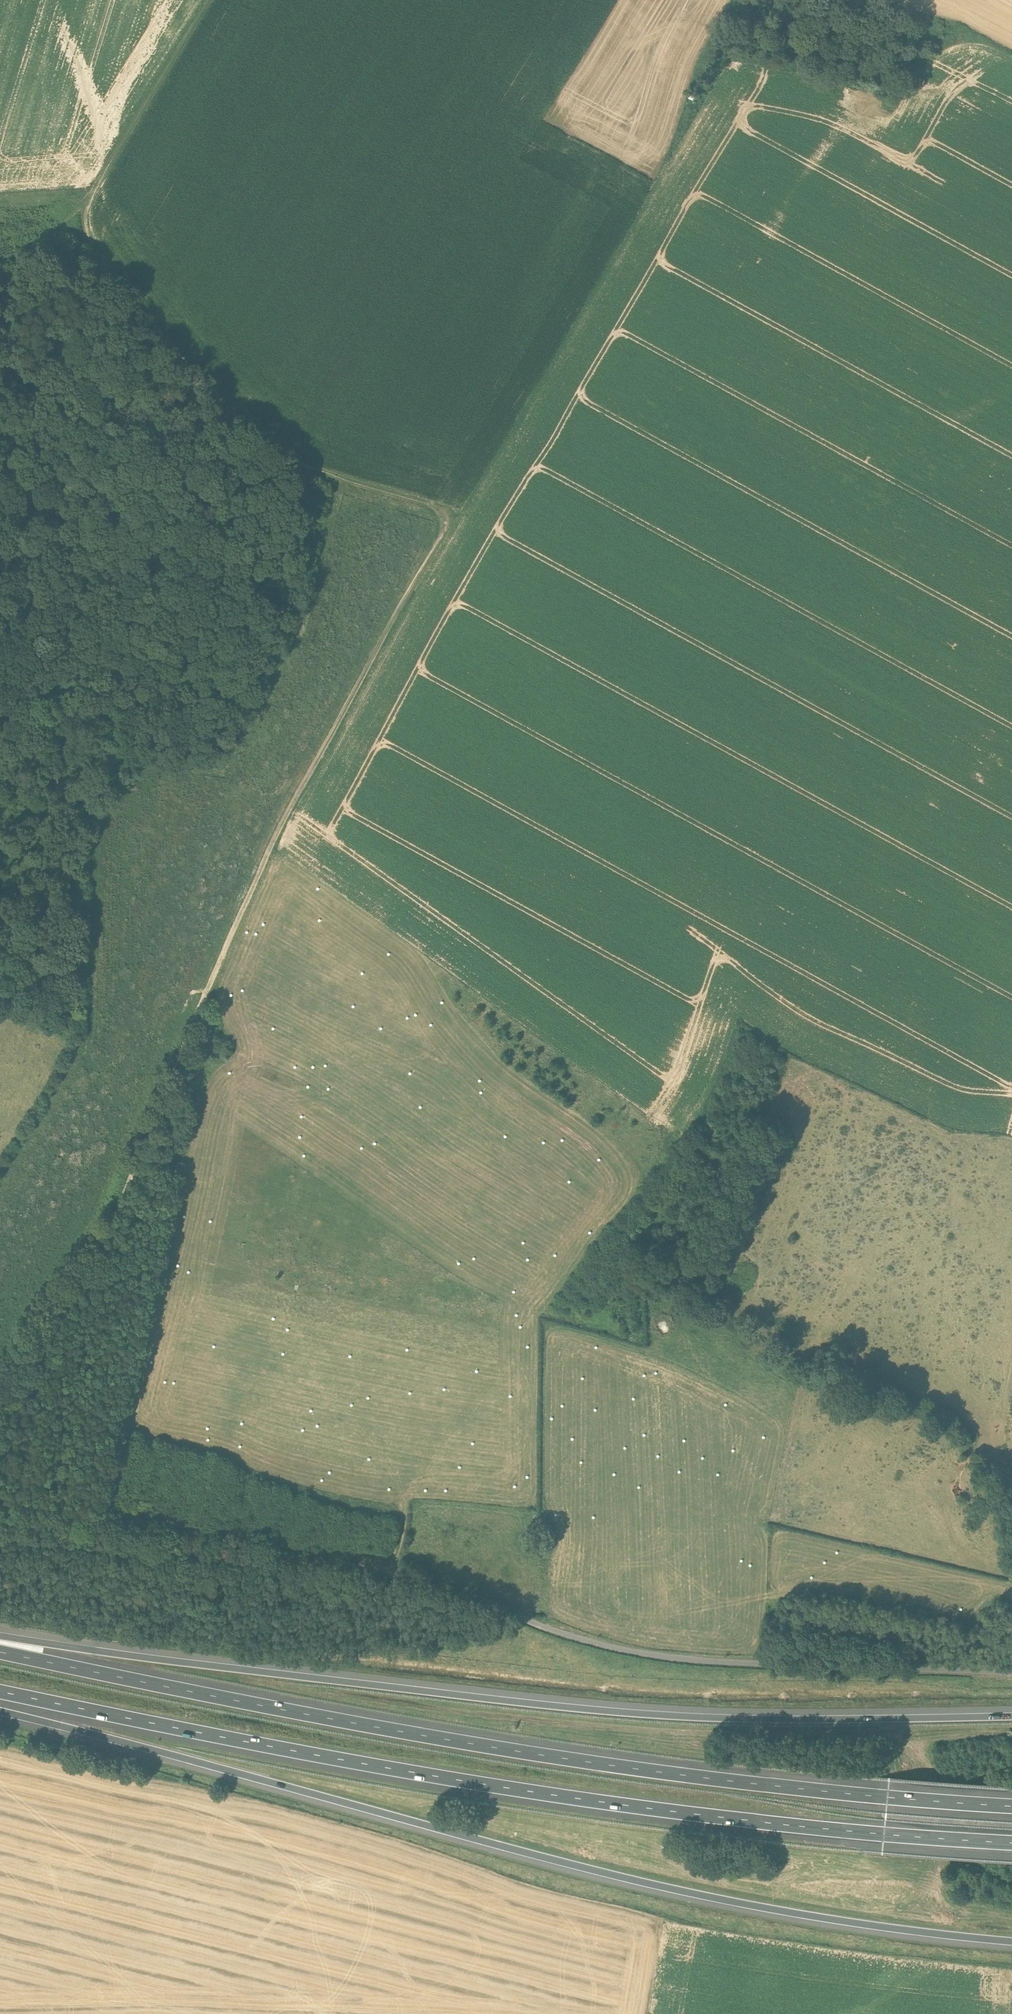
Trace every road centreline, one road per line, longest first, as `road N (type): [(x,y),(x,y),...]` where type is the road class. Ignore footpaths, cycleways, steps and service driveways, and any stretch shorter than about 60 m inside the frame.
road 1 (track): [(0,1409),(100,1248),(290,806),(445,526),(441,512),(288,456),(153,322),(97,252),(86,227),(93,191)]
road 2 (motorway): [(0,1711),(715,1898),(1011,1941)]
road 3 (unclassified): [(1011,1672),(665,1656),(369,1573),(0,1536)]
road 4 (motorway): [(0,1692),(290,1752),(602,1804),(1011,1842)]
road 5 (motorway): [(1011,1801),(888,1794),(483,1744),(0,1652)]
road 6 (motorway): [(1011,1715),(644,1711),(0,1639)]

